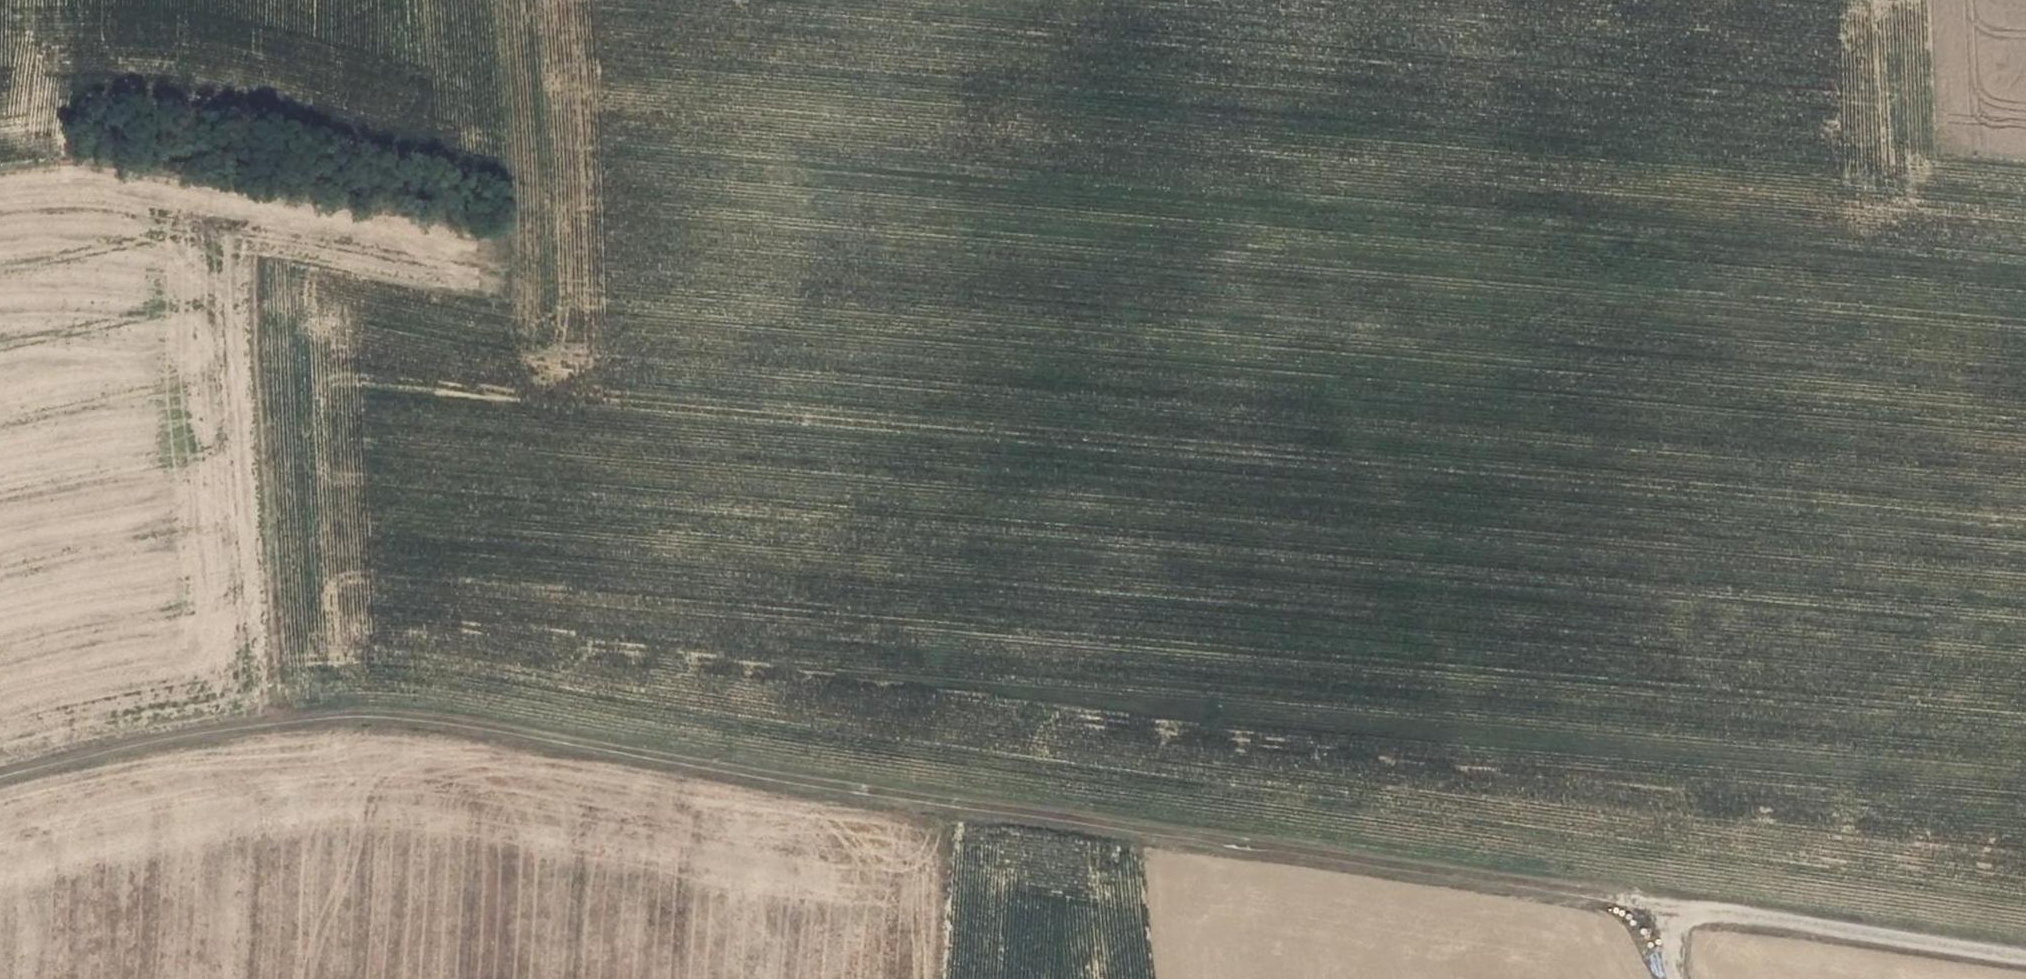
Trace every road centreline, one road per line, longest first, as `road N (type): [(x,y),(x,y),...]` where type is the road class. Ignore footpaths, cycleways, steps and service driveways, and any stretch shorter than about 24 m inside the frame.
road 1 (track): [(1640,902),(917,797),(461,719),(246,711),(0,766)]
road 2 (track): [(1674,978),(1640,902),(2025,957)]

